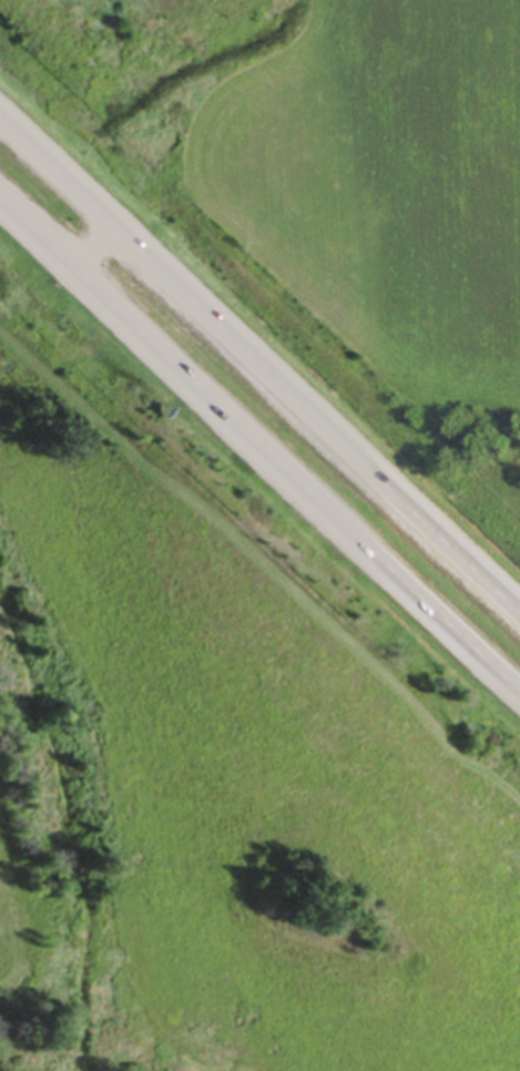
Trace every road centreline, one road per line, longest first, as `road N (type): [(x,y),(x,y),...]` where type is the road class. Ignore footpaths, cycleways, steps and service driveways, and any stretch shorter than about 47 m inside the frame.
road 1 (motorway): [(0,198),(519,689)]
road 2 (motorway): [(519,611),(0,123)]

